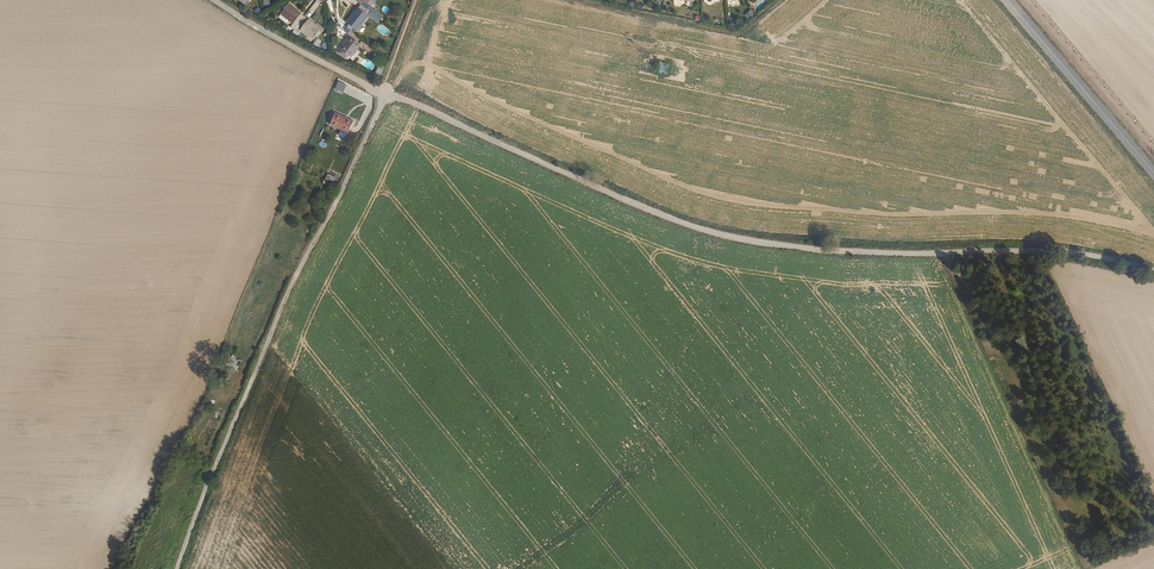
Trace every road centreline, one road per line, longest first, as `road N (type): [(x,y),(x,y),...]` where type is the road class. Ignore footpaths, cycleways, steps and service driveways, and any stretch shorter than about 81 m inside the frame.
road 1 (track): [(1153,270),(1090,255),(912,257),(730,239),(656,216),(386,94),(292,284),(176,568)]
road 2 (tertiary): [(1153,174),(1007,0)]
road 3 (unclassified): [(214,0),(386,94)]

